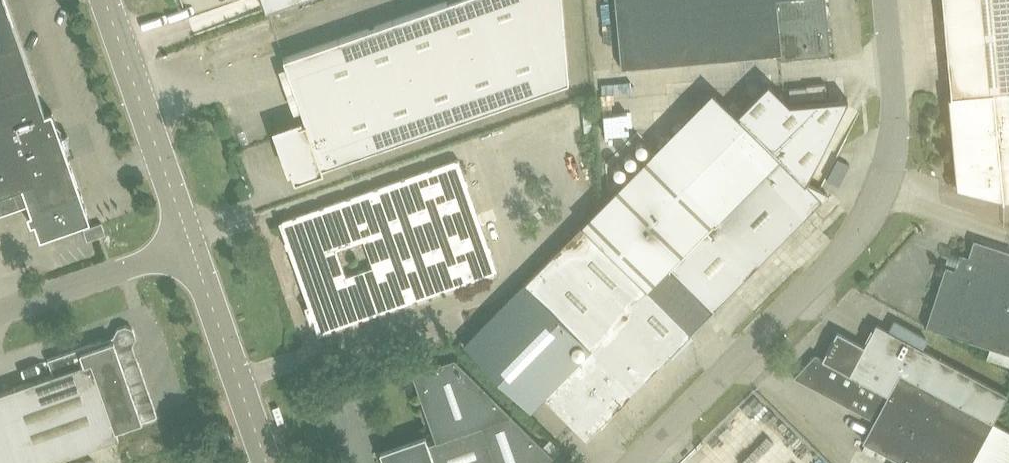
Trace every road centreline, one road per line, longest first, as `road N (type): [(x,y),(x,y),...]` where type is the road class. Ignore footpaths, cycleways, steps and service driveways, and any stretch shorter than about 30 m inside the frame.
road 1 (unclassified): [(884,0),(895,117),(875,200),(854,239),(634,462)]
road 2 (tertiary): [(190,246),(105,0)]
road 3 (tertiary): [(267,462),(190,246)]
road 4 (unclassified): [(190,246),(0,312)]

